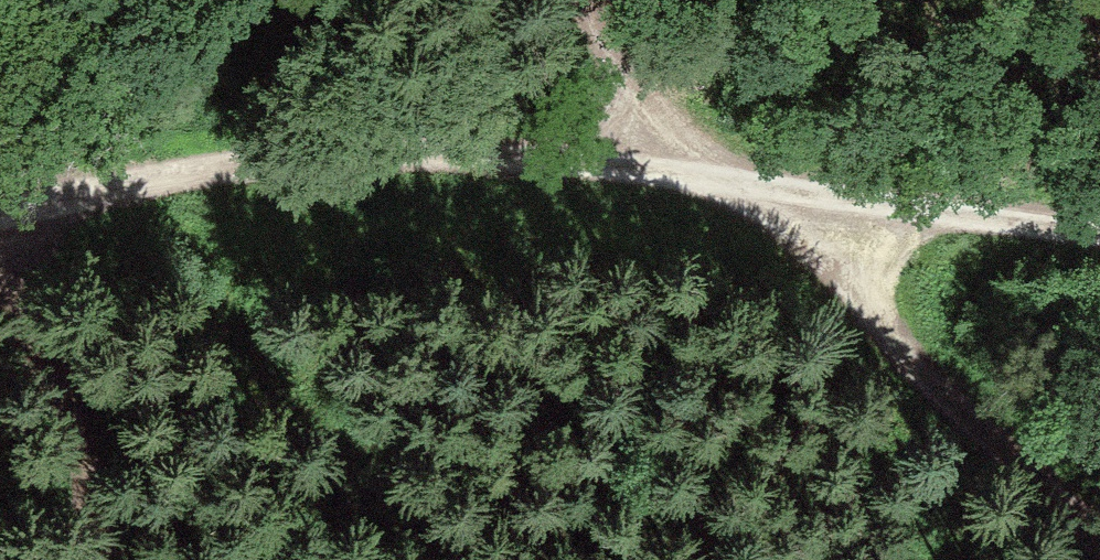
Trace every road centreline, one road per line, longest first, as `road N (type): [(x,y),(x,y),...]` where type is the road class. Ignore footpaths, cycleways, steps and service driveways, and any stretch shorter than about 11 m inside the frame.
road 1 (track): [(1099,229),(724,174),(393,157),(260,163),(0,207)]
road 2 (track): [(724,174),(1099,533)]
road 3 (track): [(0,275),(52,376),(102,559)]
road 4 (track): [(724,174),(643,69),(604,0)]

